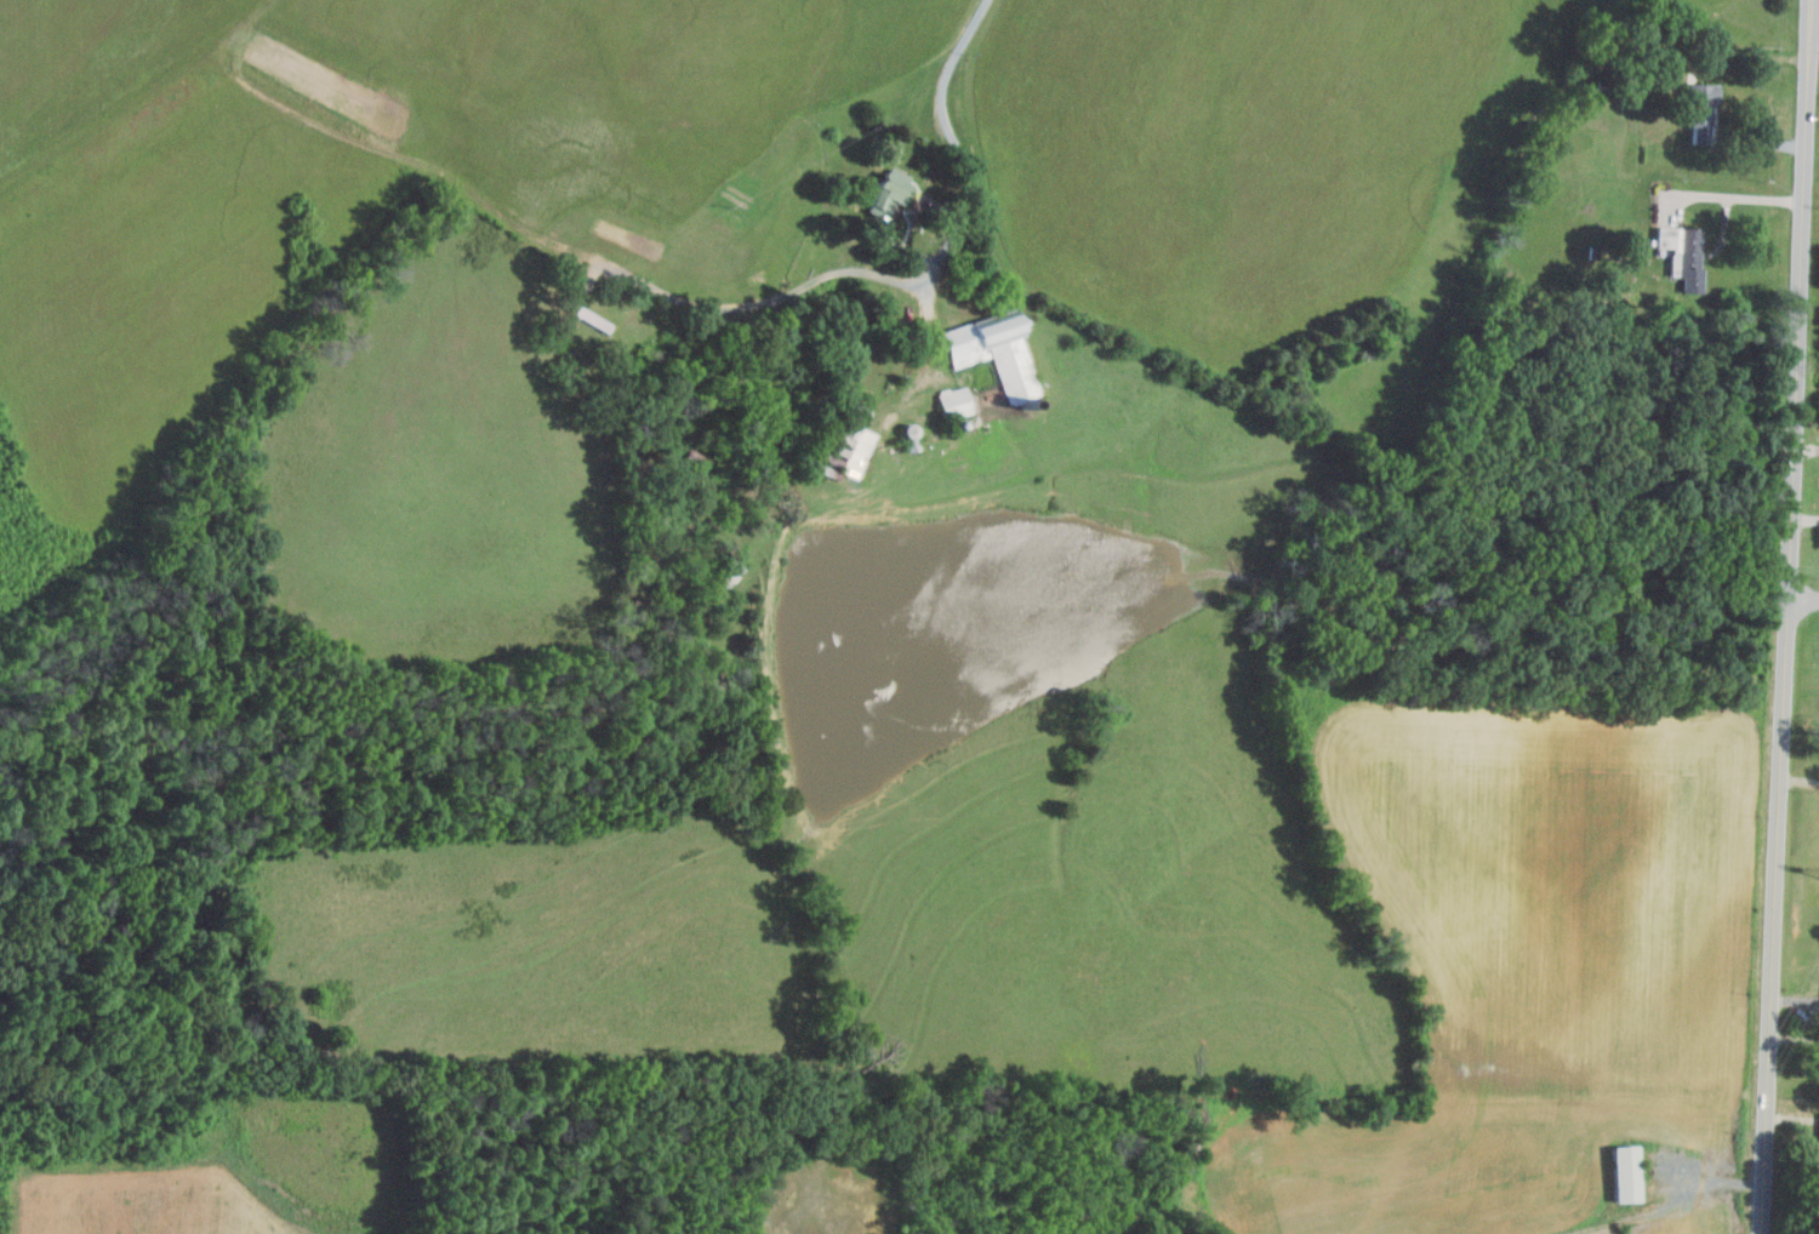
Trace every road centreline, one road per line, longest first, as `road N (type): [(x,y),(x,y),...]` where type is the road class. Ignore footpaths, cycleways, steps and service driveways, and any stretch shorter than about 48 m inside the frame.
road 1 (residential): [(1814,0),(1764,1233)]

